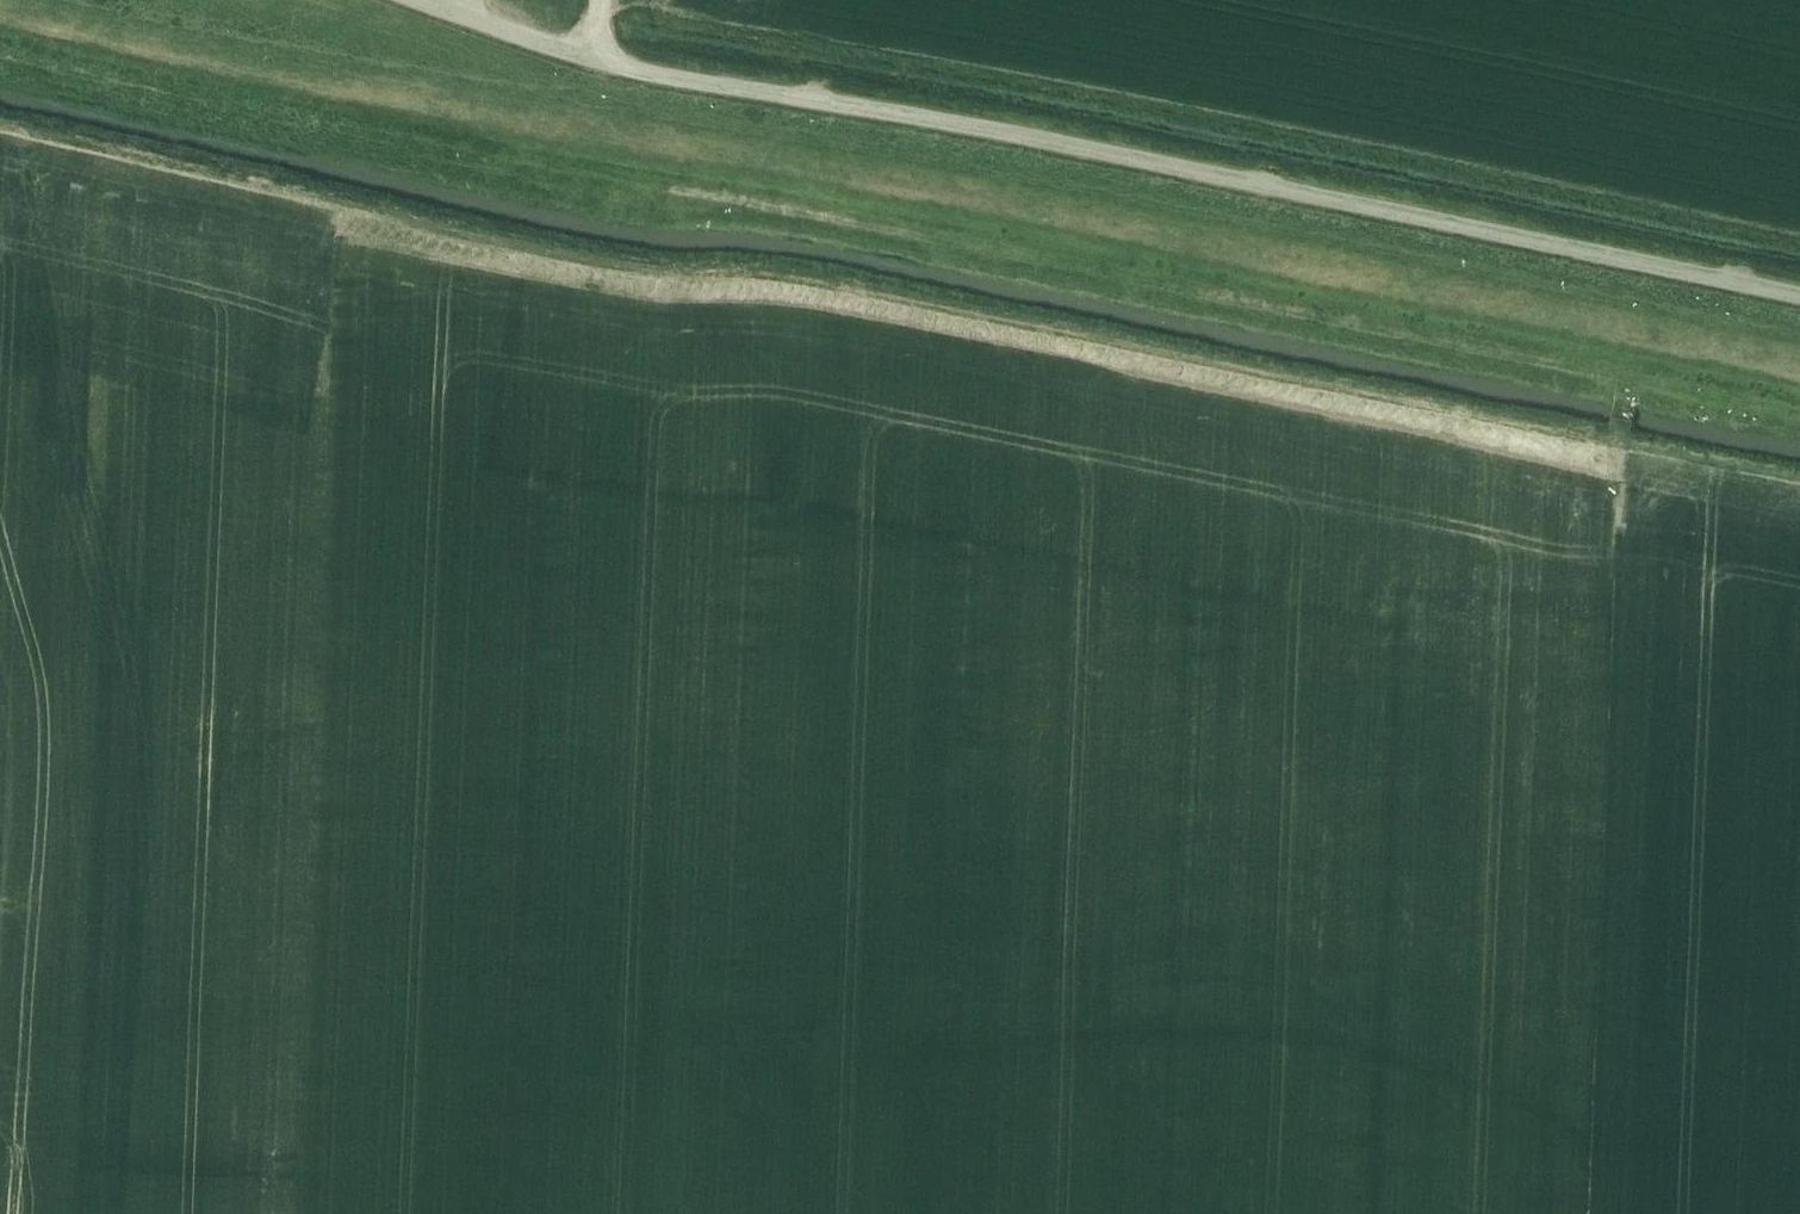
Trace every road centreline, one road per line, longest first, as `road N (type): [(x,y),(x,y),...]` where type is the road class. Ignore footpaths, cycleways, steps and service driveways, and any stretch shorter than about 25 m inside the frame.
road 1 (track): [(1799,411),(913,230),(249,109),(0,53)]

